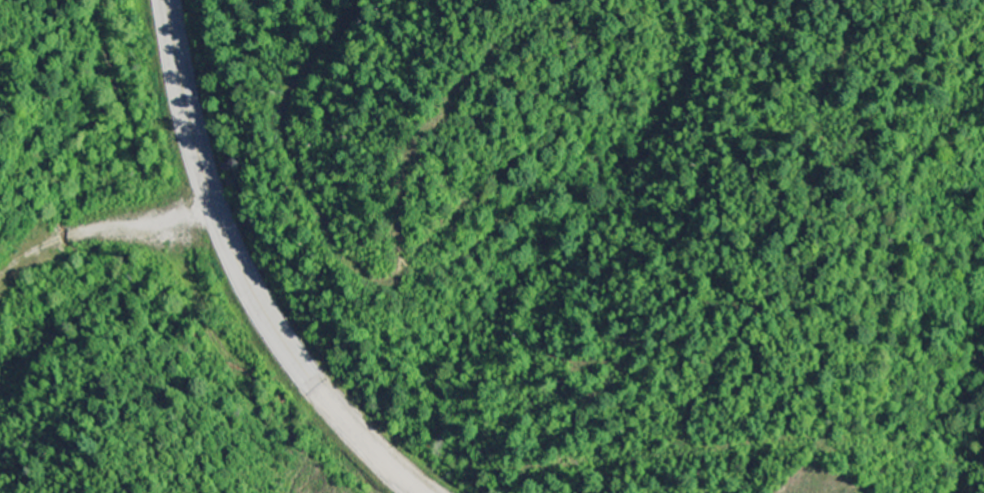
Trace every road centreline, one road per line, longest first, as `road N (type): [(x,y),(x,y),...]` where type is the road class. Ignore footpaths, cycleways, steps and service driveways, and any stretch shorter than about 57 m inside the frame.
road 1 (residential): [(168,0),(203,165),(261,304),(317,387),(427,492)]

